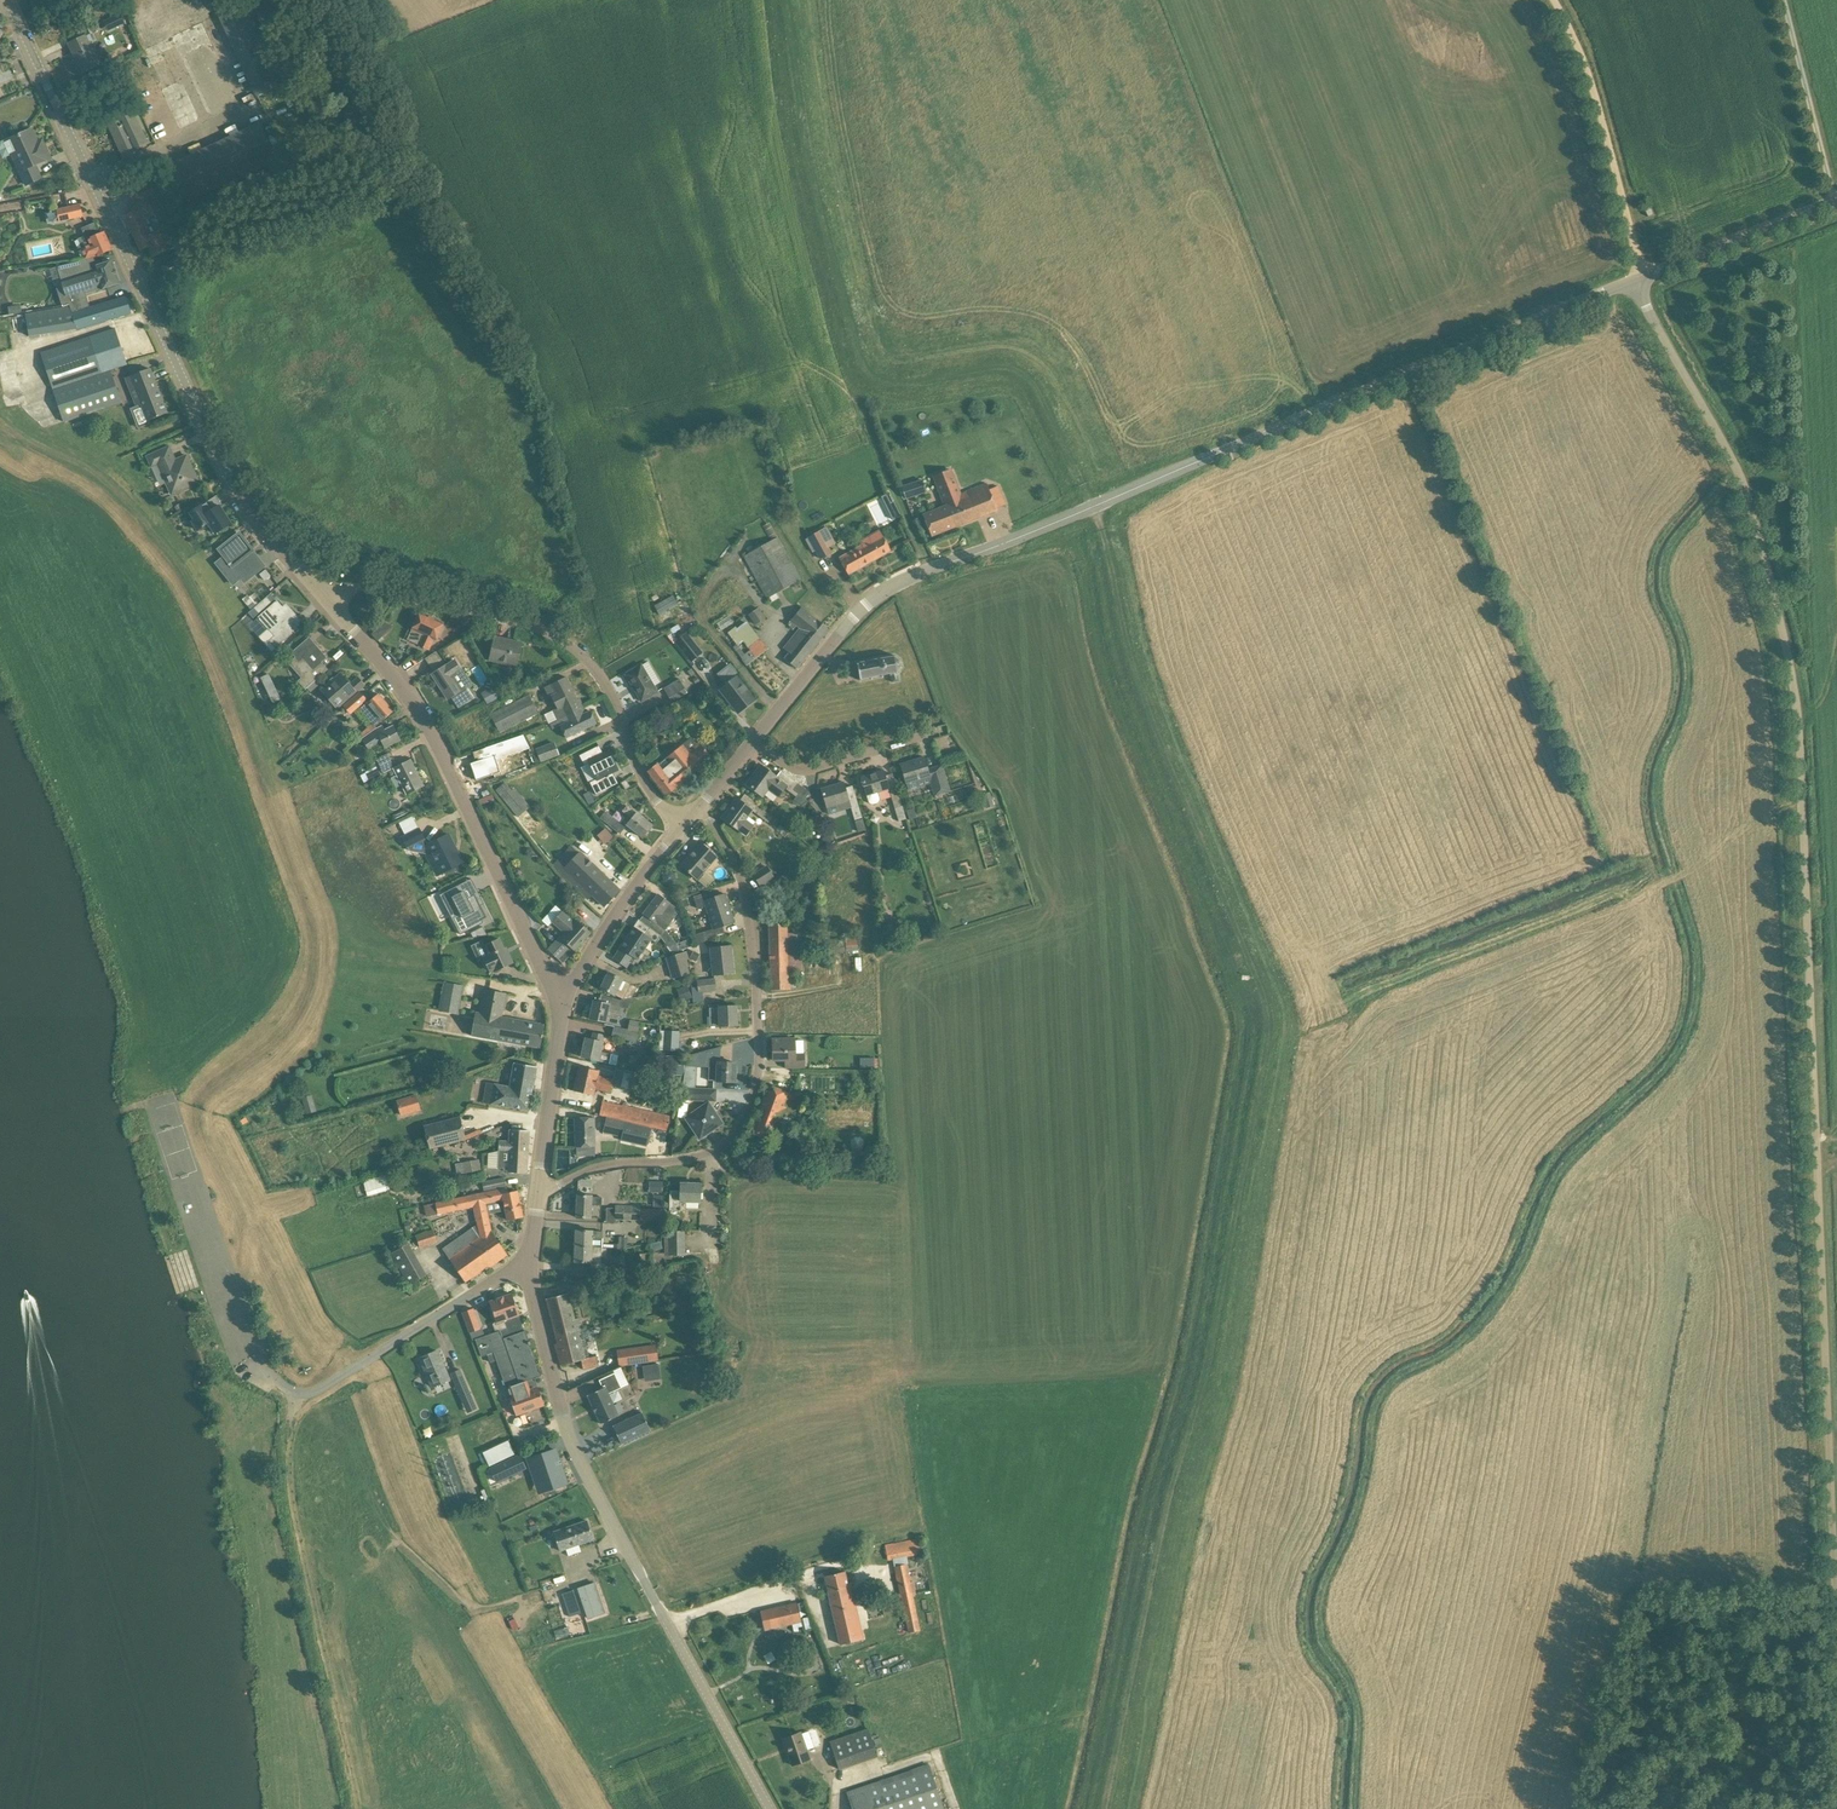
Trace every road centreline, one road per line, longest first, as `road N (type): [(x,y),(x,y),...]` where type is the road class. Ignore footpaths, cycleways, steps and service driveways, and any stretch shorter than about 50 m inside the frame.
road 1 (track): [(1106,1808),(1172,1485),(1213,1348),(1265,1001),(1142,686),(1105,532),(1038,391),(1010,368),(901,384),(866,371),(813,182),(786,0)]
road 2 (unclassified): [(1836,1568),(1804,788),(1790,649),(1735,457),(1673,357),(1637,277)]
road 3 (track): [(0,424),(89,468),(130,500),(210,610),(321,920),(324,955),(318,1001),(304,1027),(214,1104),(212,1133),(312,1333),(354,1367)]
road 4 (tertiary): [(757,733),(838,634),(915,572),(1637,277)]
road 5 (tertiary): [(323,589),(234,487),(9,0)]
road 6 (tertiary): [(771,1808),(569,1430),(527,1270)]
road 7 (residential): [(540,1192),(614,1165),(707,1154),(732,1132),(747,1086),(743,889),(729,846),(697,800)]
road 8 (tertiary): [(564,997),(544,974),(432,728),(323,589)]
road 9 (residential): [(681,817),(643,783),(611,691),(567,643),(520,621),(386,586),(323,589)]
road 10 (residential): [(252,1362),(286,1388),(319,1388),(527,1270)]
road 11 (track): [(1637,277),(1596,90),(1556,0)]
road 12 (tertiary): [(564,997),(681,817)]
road 13 (tertiary): [(1637,277),(1836,197)]
road 14 (tertiary): [(540,1192),(564,997)]
road 15 (residential): [(933,737),(821,765),(788,762),(757,733)]
road 16 (track): [(242,1282),(257,1221),(310,1197)]

